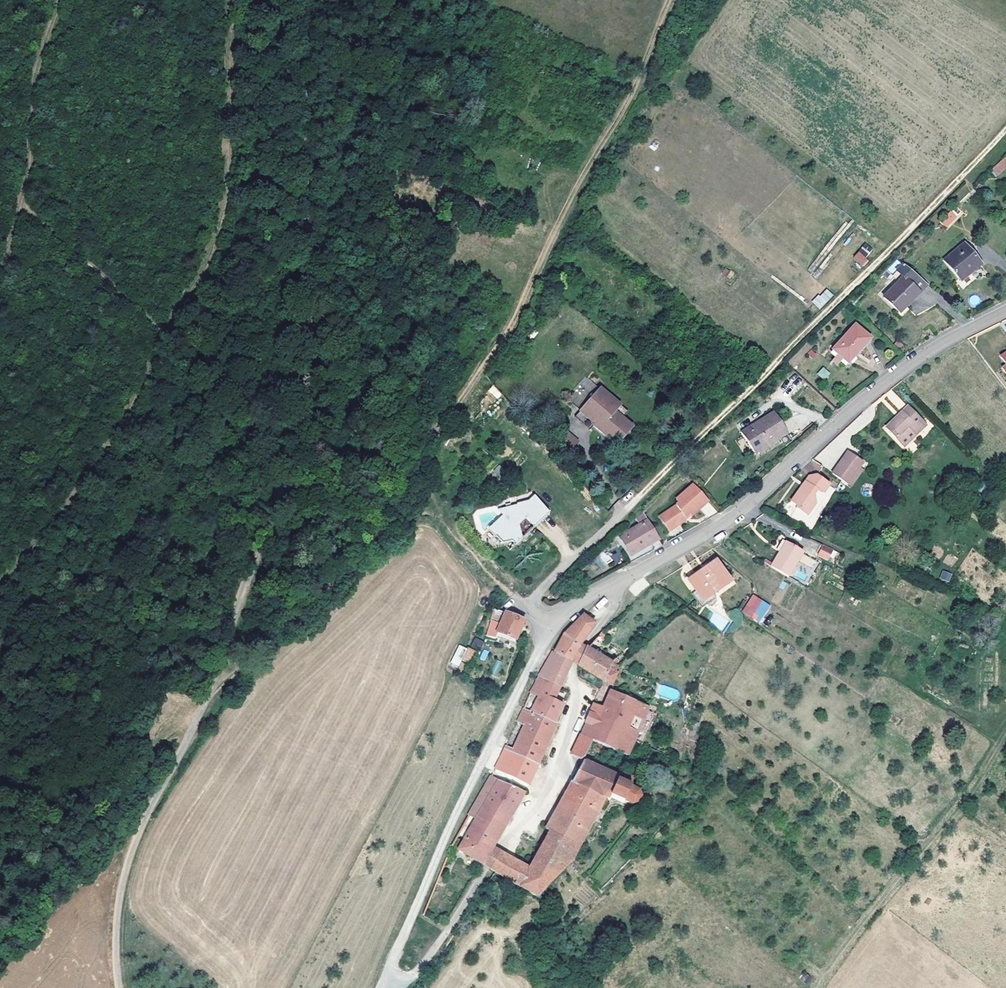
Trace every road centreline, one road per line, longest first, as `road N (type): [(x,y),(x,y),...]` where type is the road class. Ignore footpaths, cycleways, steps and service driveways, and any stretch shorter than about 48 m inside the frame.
road 1 (track): [(680,0),(619,128),(411,483),(349,563),(94,818),(0,928)]
road 2 (track): [(306,277),(312,470),(130,860),(117,927),(120,987)]
road 3 (track): [(300,0),(306,277),(411,483),(527,608)]
road 4 (track): [(229,0),(228,156),(210,251),(167,325),(135,412),(0,578)]
road 5 (residential): [(550,627),(756,502),(907,366),(1005,310)]
road 6 (track): [(638,497),(1005,128)]
road 7 (track): [(66,0),(0,271)]

